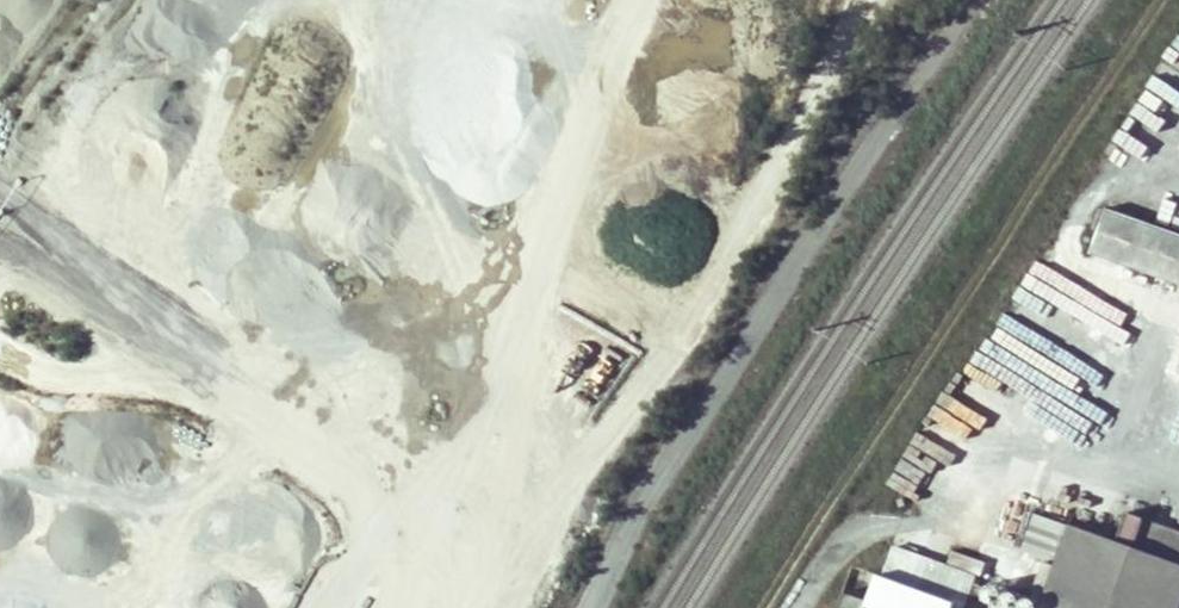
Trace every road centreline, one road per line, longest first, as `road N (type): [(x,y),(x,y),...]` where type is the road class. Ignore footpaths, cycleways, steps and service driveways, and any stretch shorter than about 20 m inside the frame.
road 1 (unclassified): [(593,607),(626,536),(753,330),(974,0)]

